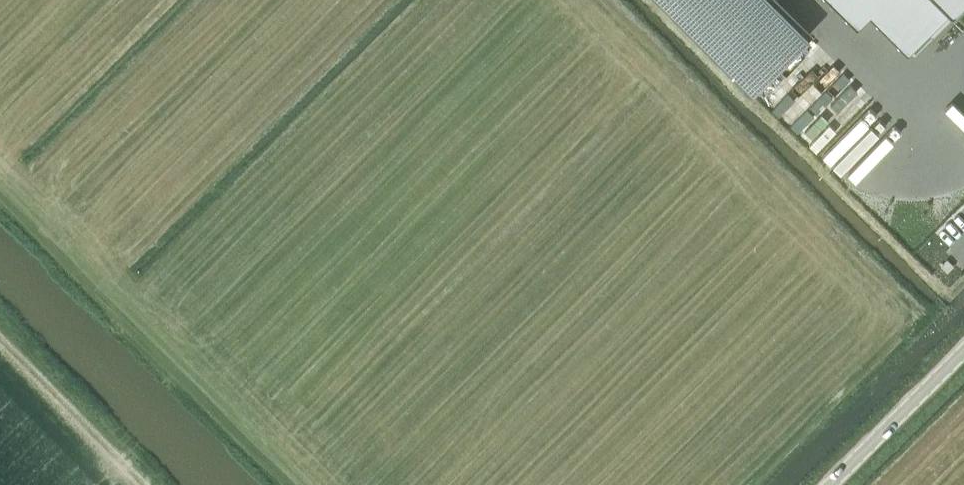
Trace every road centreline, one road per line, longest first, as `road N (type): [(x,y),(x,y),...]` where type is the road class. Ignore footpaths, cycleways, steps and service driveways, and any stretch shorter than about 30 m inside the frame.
road 1 (unclassified): [(828,484),(963,349)]

